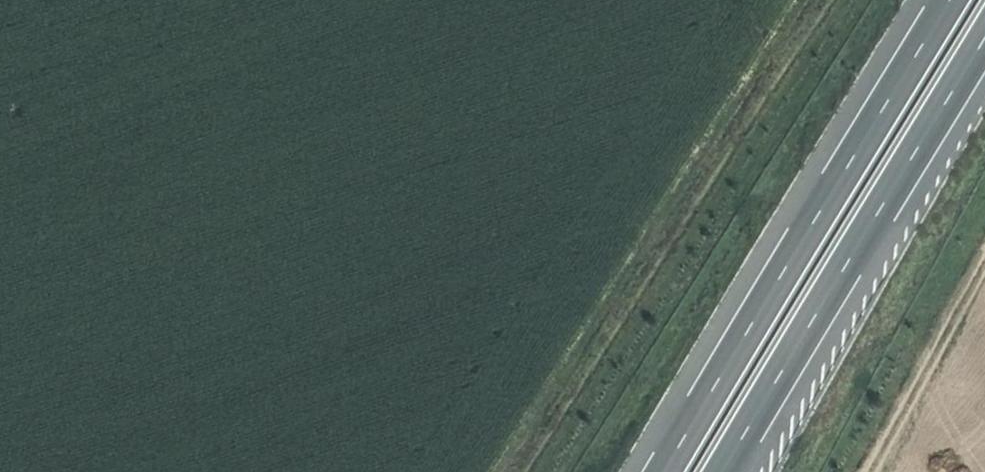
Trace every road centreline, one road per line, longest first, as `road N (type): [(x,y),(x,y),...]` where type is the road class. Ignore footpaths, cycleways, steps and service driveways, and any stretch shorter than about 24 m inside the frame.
road 1 (track): [(525,471),(819,0)]
road 2 (motorway): [(938,0),(652,471)]
road 3 (motorway): [(710,471),(984,19)]
road 4 (track): [(872,471),(984,264)]

